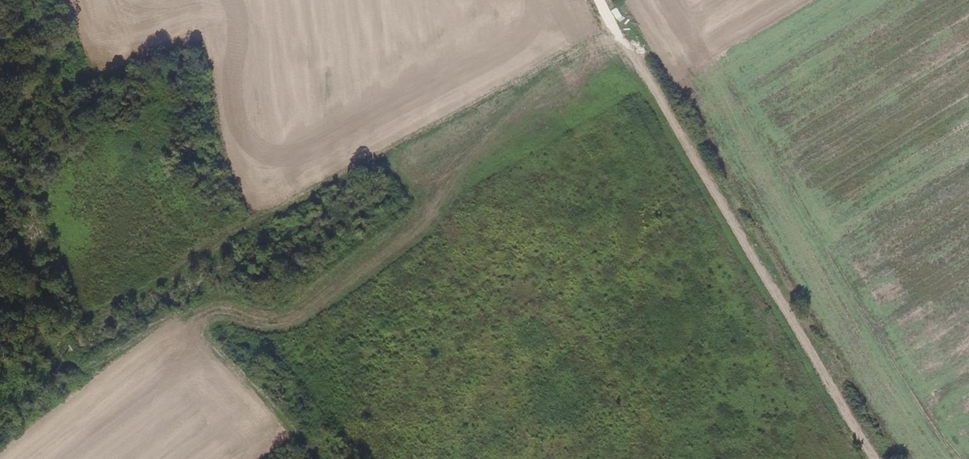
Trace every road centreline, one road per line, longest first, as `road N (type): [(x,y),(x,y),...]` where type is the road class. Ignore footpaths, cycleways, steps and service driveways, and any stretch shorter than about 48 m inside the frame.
road 1 (track): [(874,458),(842,390),(666,103),(615,0)]

